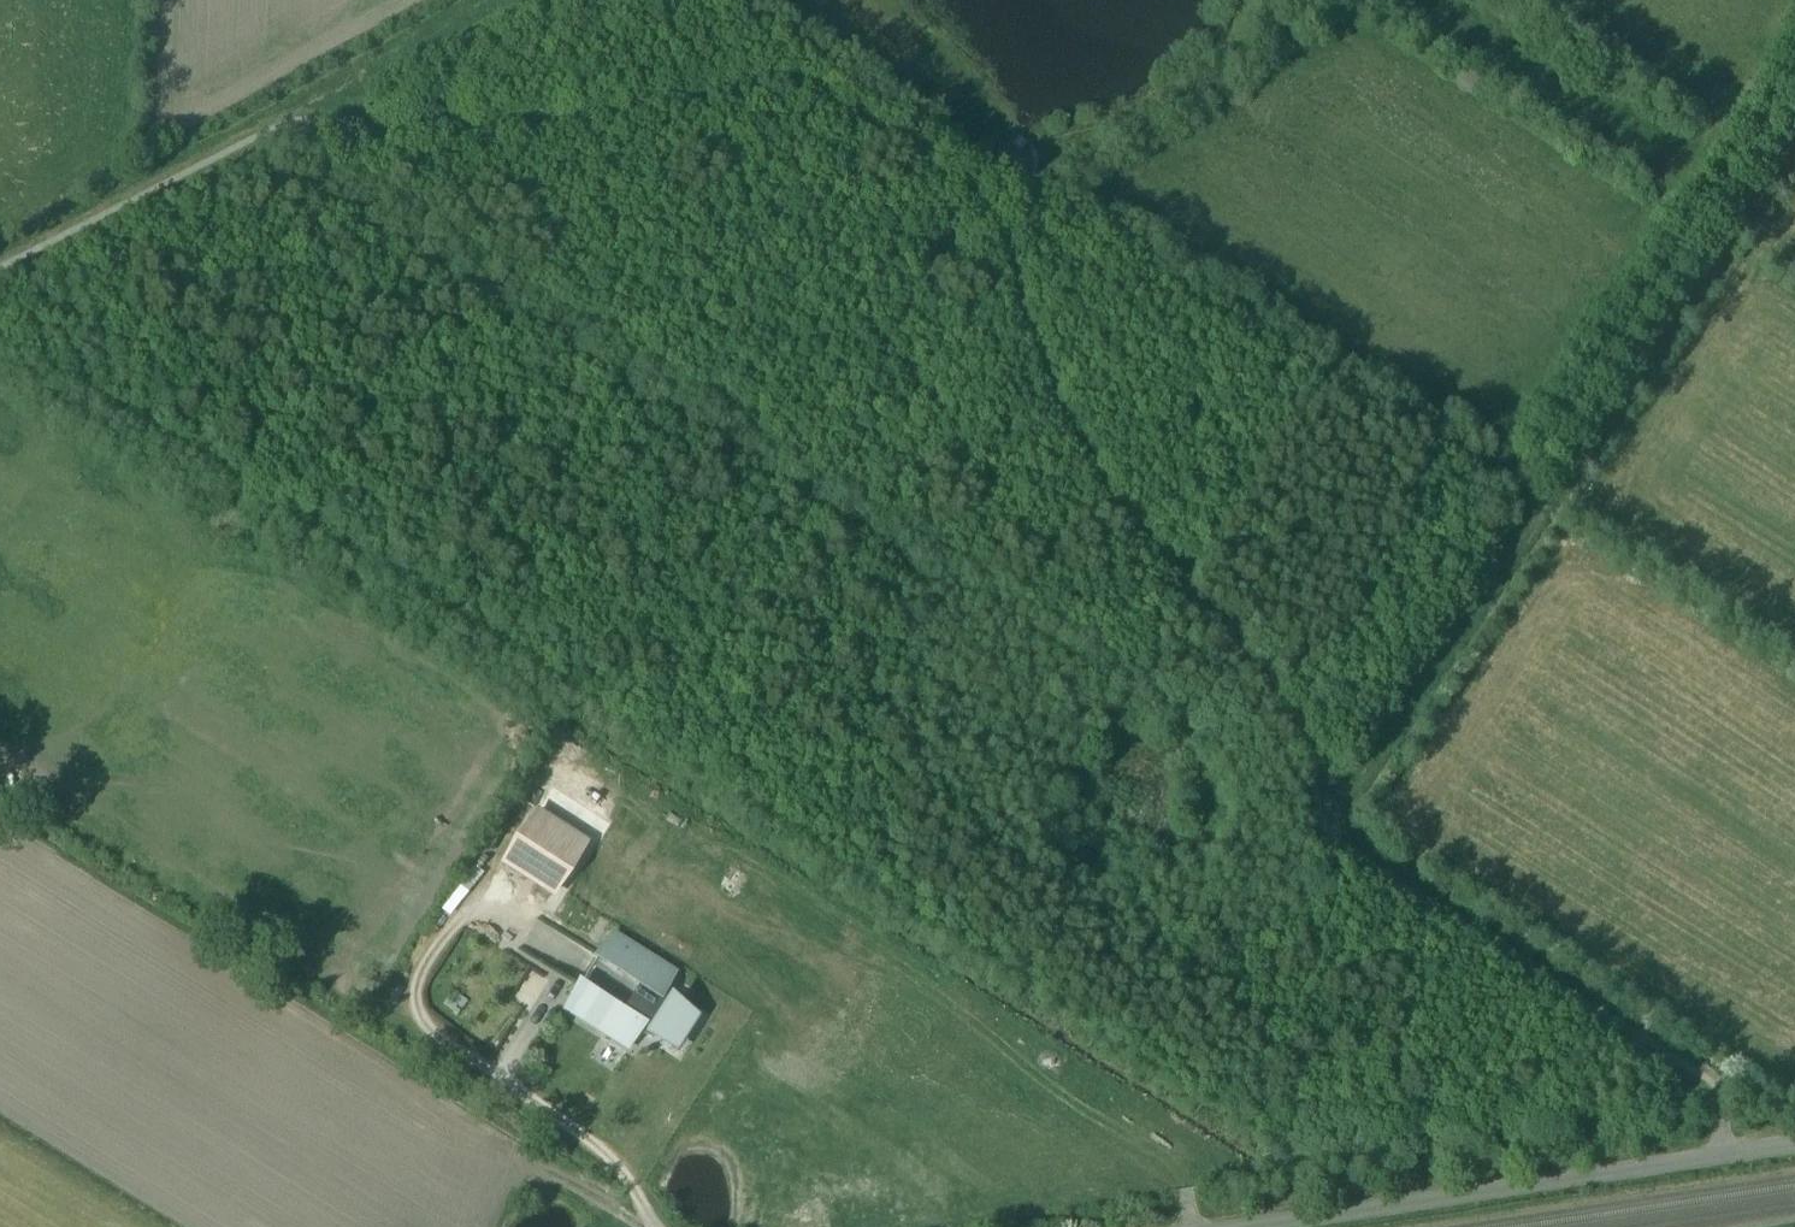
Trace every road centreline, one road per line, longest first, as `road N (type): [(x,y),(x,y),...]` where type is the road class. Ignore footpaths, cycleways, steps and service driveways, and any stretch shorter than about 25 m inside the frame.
road 1 (unclassified): [(1251,1226),(1794,1145)]

